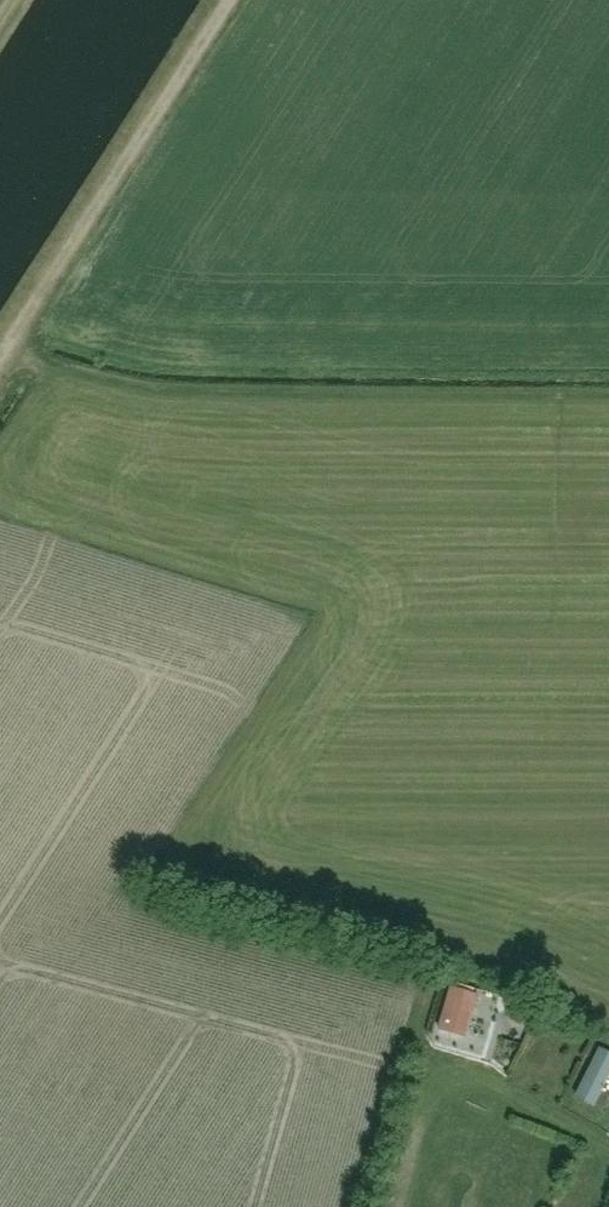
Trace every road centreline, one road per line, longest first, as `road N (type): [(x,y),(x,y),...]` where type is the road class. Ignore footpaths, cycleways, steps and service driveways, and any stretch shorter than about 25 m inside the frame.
road 1 (track): [(228,0),(0,355)]

